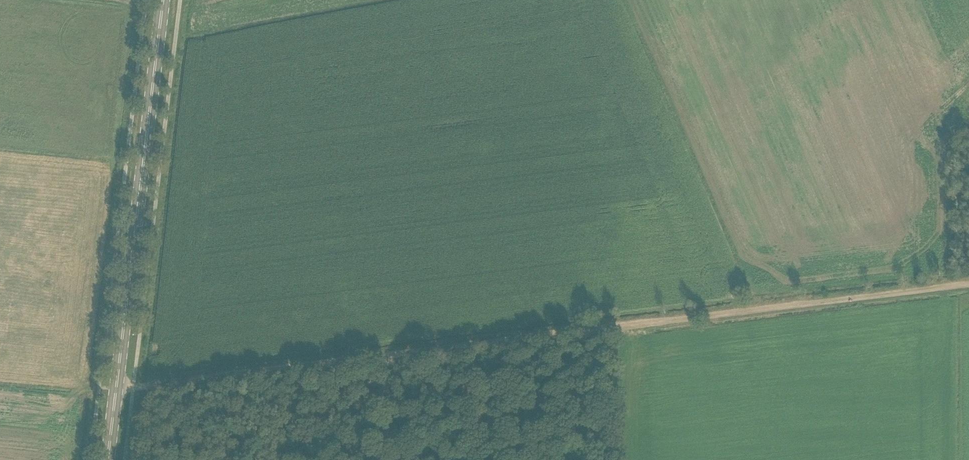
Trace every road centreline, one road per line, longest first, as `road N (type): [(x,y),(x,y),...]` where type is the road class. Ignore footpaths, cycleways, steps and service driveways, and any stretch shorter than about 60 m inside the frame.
road 1 (primary): [(109,459),(163,0)]
road 2 (track): [(501,341),(118,389)]
road 3 (track): [(968,283),(611,328)]

